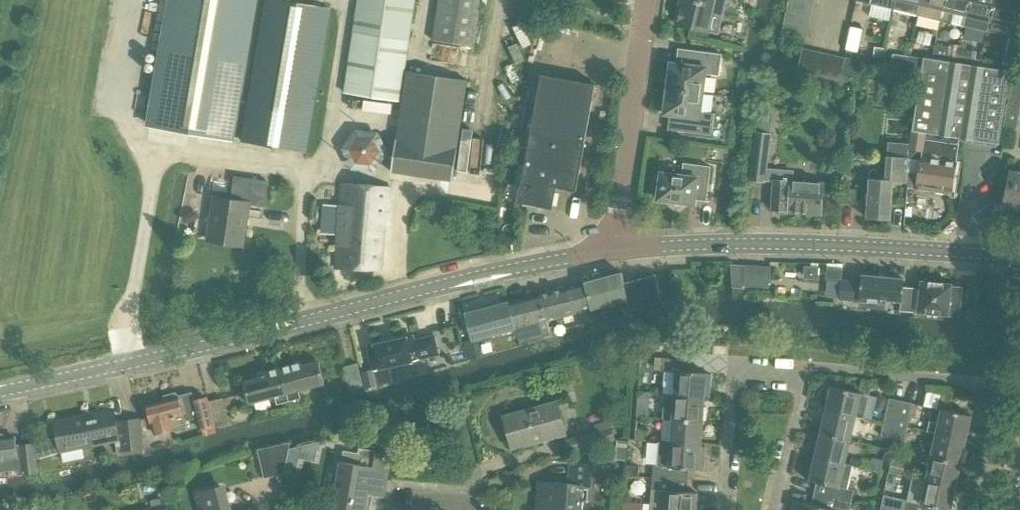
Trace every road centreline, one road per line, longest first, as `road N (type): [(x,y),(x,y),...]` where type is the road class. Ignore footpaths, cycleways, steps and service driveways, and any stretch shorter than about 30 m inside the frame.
road 1 (unclassified): [(612,252),(507,269),(0,392)]
road 2 (unclassified): [(1019,256),(721,243),(612,252)]
road 3 (track): [(130,0),(109,122),(157,152),(127,364)]
road 4 (residential): [(612,252),(646,0)]
road 5 (residential): [(1019,387),(800,367)]
road 6 (residential): [(721,509),(735,365)]
road 7 (residential): [(777,509),(800,367)]

